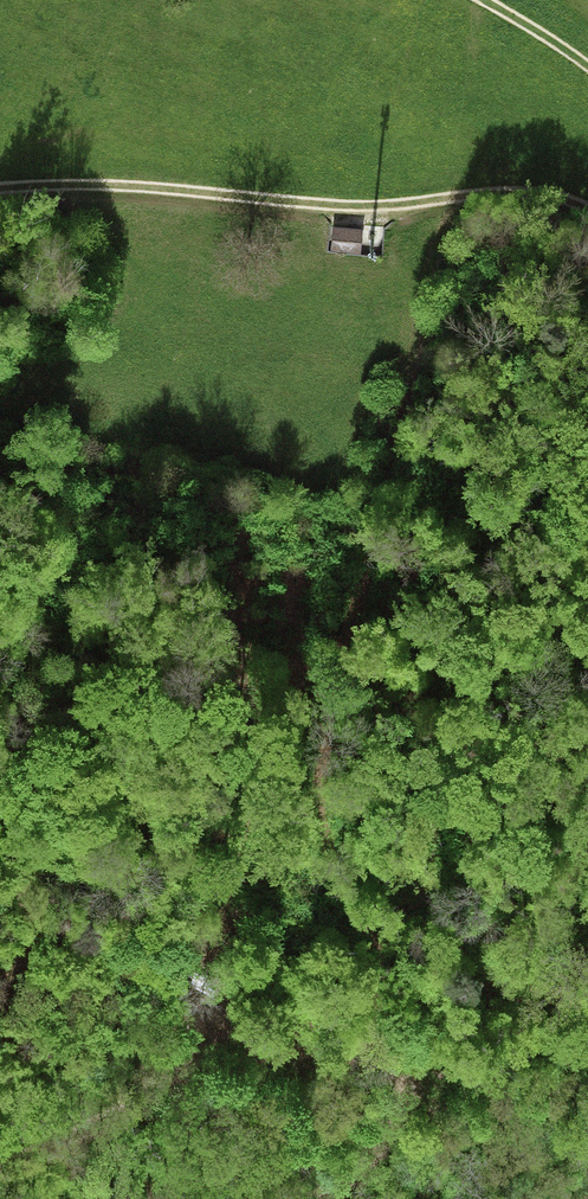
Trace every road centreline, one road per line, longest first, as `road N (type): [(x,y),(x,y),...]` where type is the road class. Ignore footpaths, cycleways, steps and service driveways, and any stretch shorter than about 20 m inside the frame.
road 1 (track): [(525,193),(460,205),(435,240),(421,281),(413,449),(327,725),(322,836),(369,950),(372,987),(359,1046)]
road 2 (track): [(587,212),(525,193),(362,210),(89,188),(0,192)]
road 3 (track): [(198,1022),(359,1046),(403,1079),(400,1115),(376,1152),(287,1198)]
road 4 (track): [(0,860),(189,978),(198,1022)]
road 5 (track): [(198,1022),(173,1071),(0,1161)]
road 6 (track): [(482,0),(587,70)]

